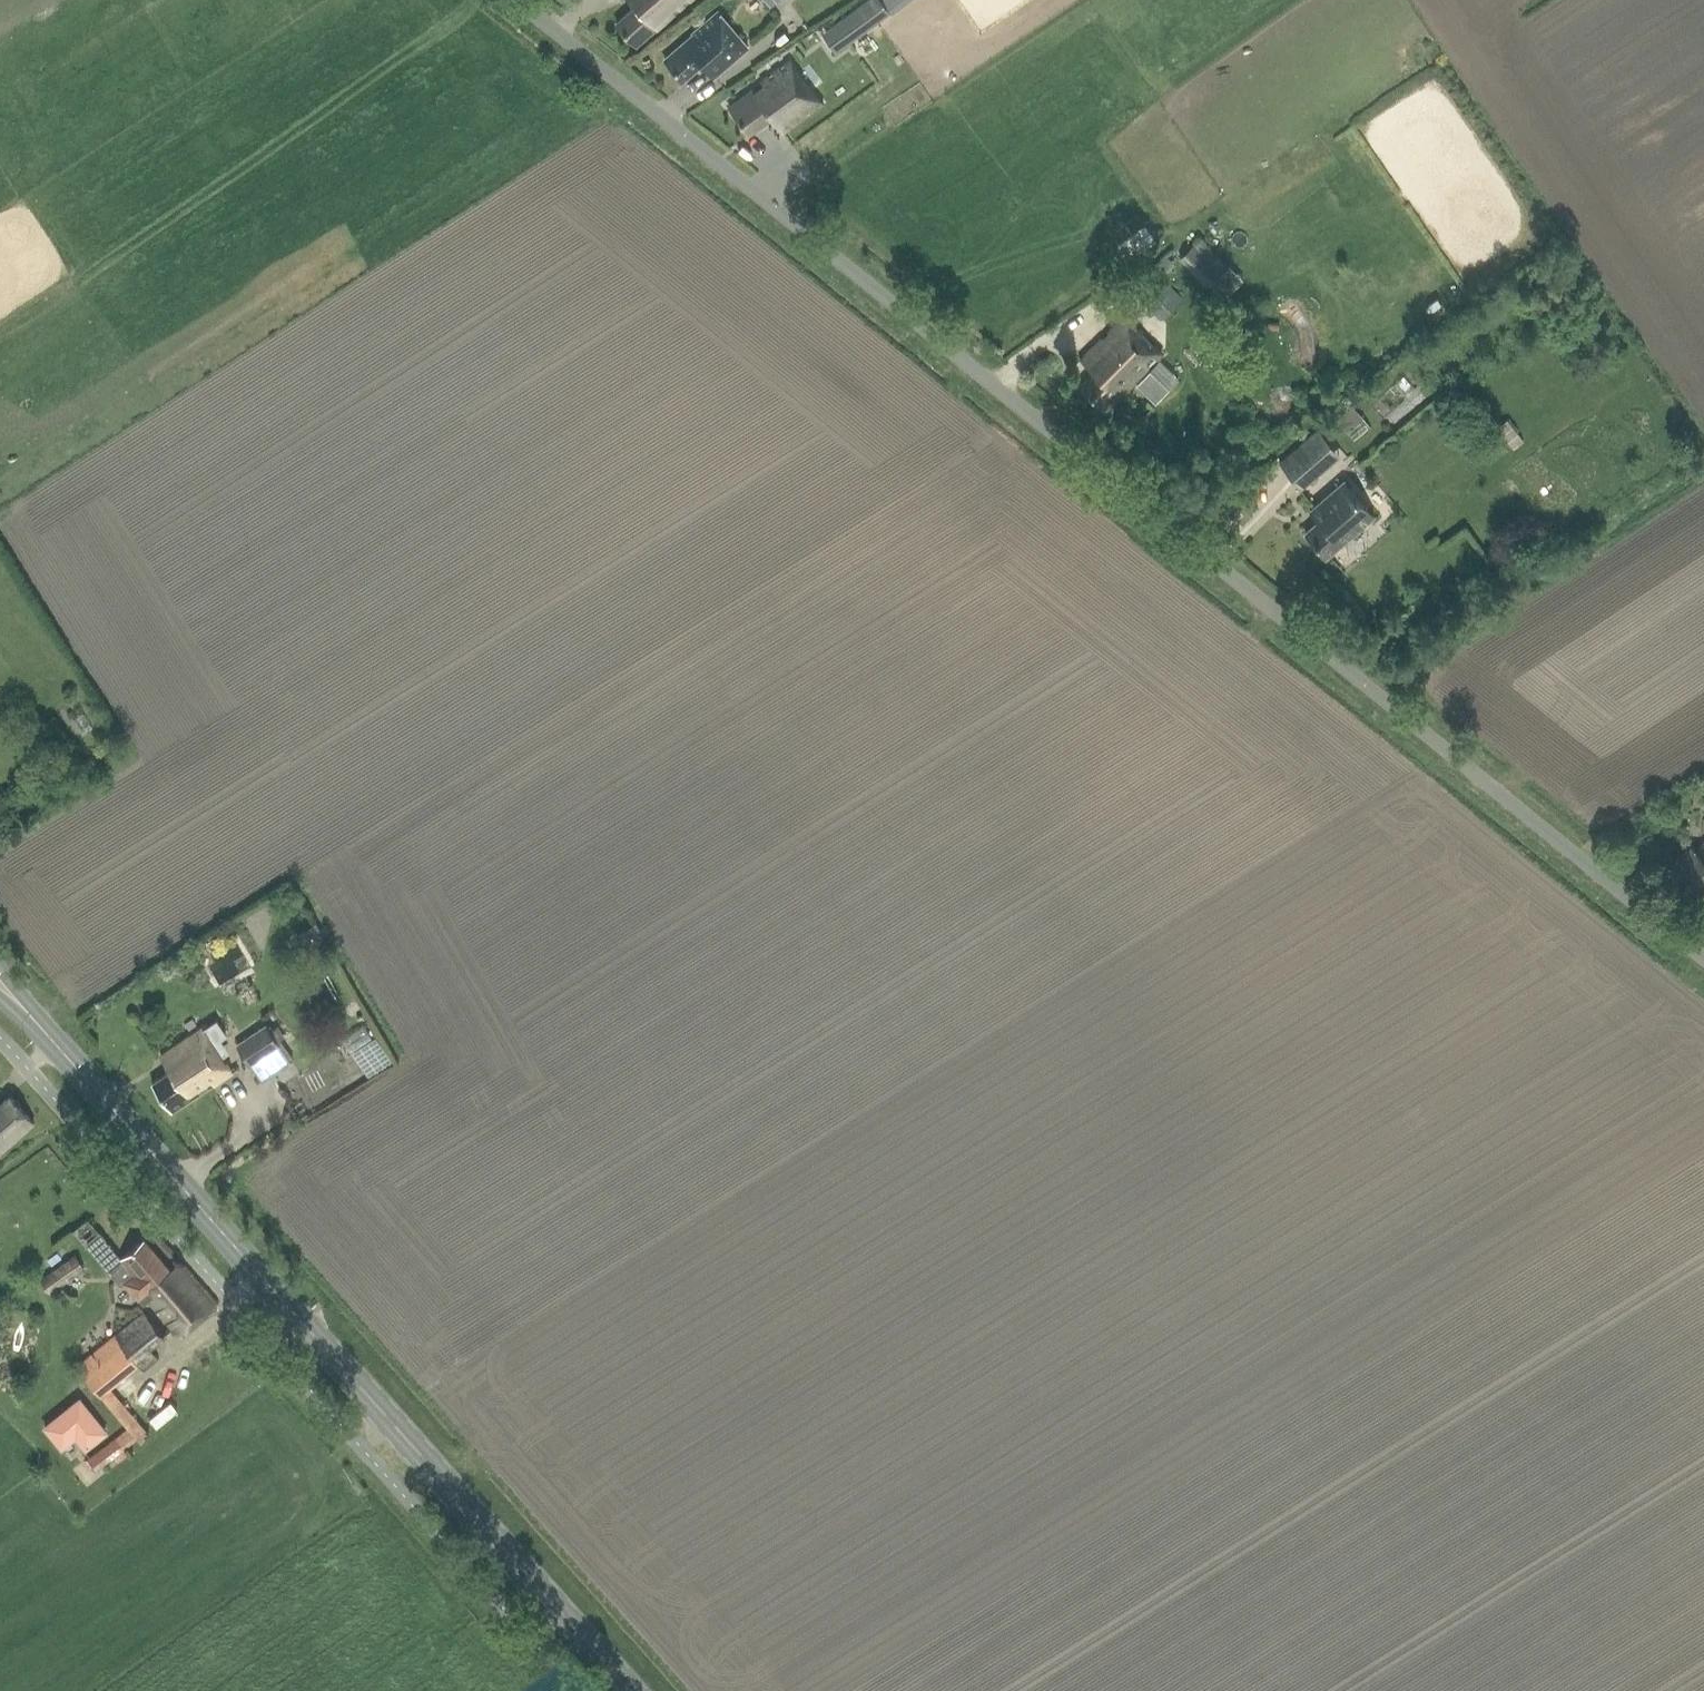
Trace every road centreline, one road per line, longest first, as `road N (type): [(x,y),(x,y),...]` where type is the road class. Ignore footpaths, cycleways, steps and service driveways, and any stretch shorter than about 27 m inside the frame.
road 1 (unclassified): [(1703,953),(519,0)]
road 2 (primary): [(631,1690),(48,1038)]
road 3 (unclassified): [(578,1690),(0,1038)]

